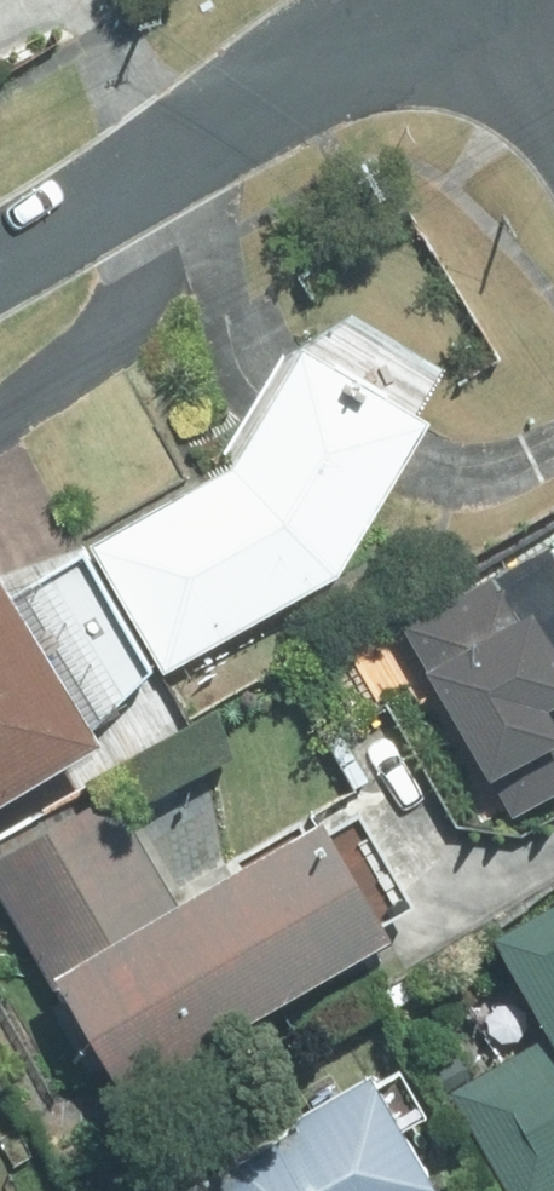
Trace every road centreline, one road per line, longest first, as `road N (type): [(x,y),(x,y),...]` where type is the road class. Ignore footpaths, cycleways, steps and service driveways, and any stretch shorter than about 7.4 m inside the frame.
road 1 (residential): [(416,0),(0,254)]

